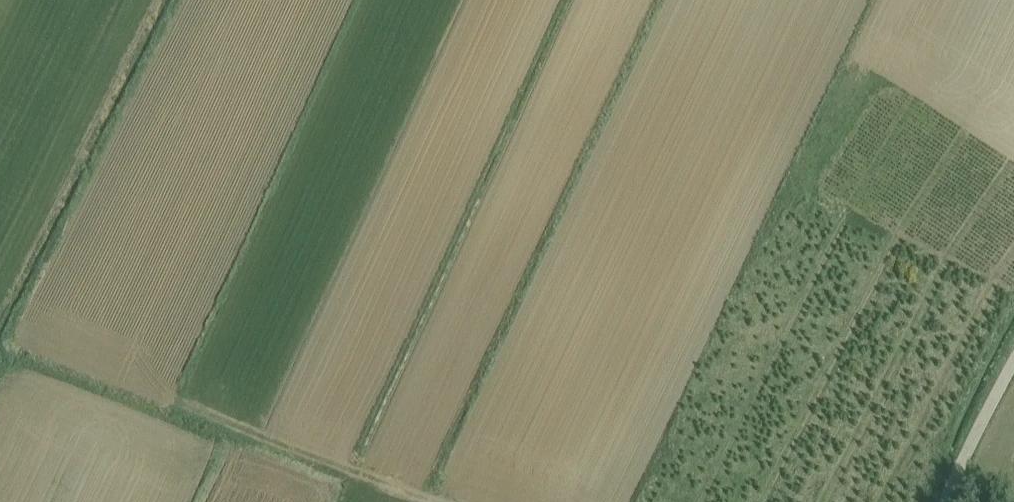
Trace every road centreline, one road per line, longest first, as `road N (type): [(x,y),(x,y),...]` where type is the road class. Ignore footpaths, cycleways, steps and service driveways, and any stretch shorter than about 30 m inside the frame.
road 1 (residential): [(943,501),(1013,362)]

